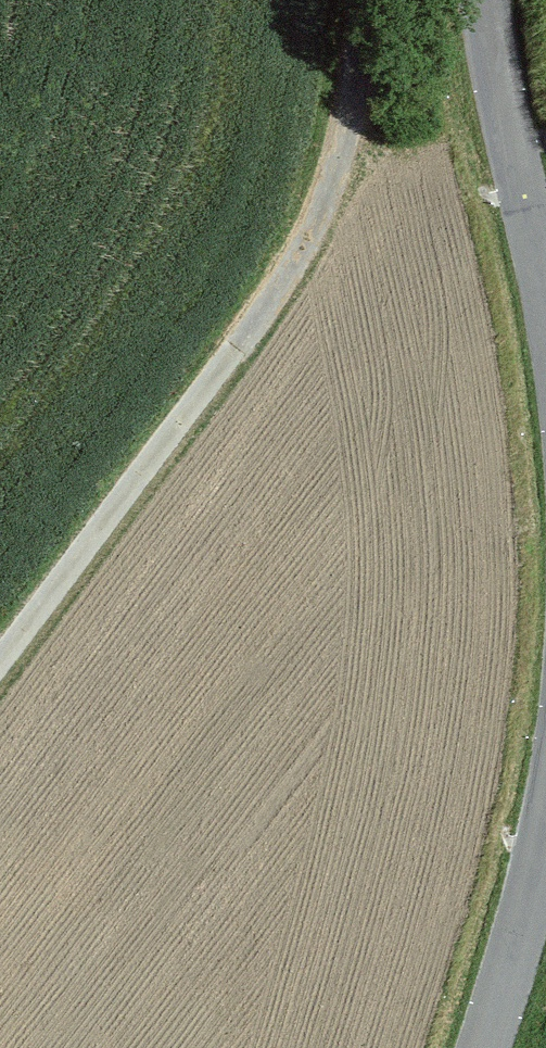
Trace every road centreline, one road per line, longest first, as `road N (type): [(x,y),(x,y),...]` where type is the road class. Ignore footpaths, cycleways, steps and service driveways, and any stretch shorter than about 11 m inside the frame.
road 1 (track): [(348,0),(314,227),(0,655)]
road 2 (tertiary): [(545,312),(481,0)]
road 3 (tertiary): [(478,1047),(527,916),(545,796)]

